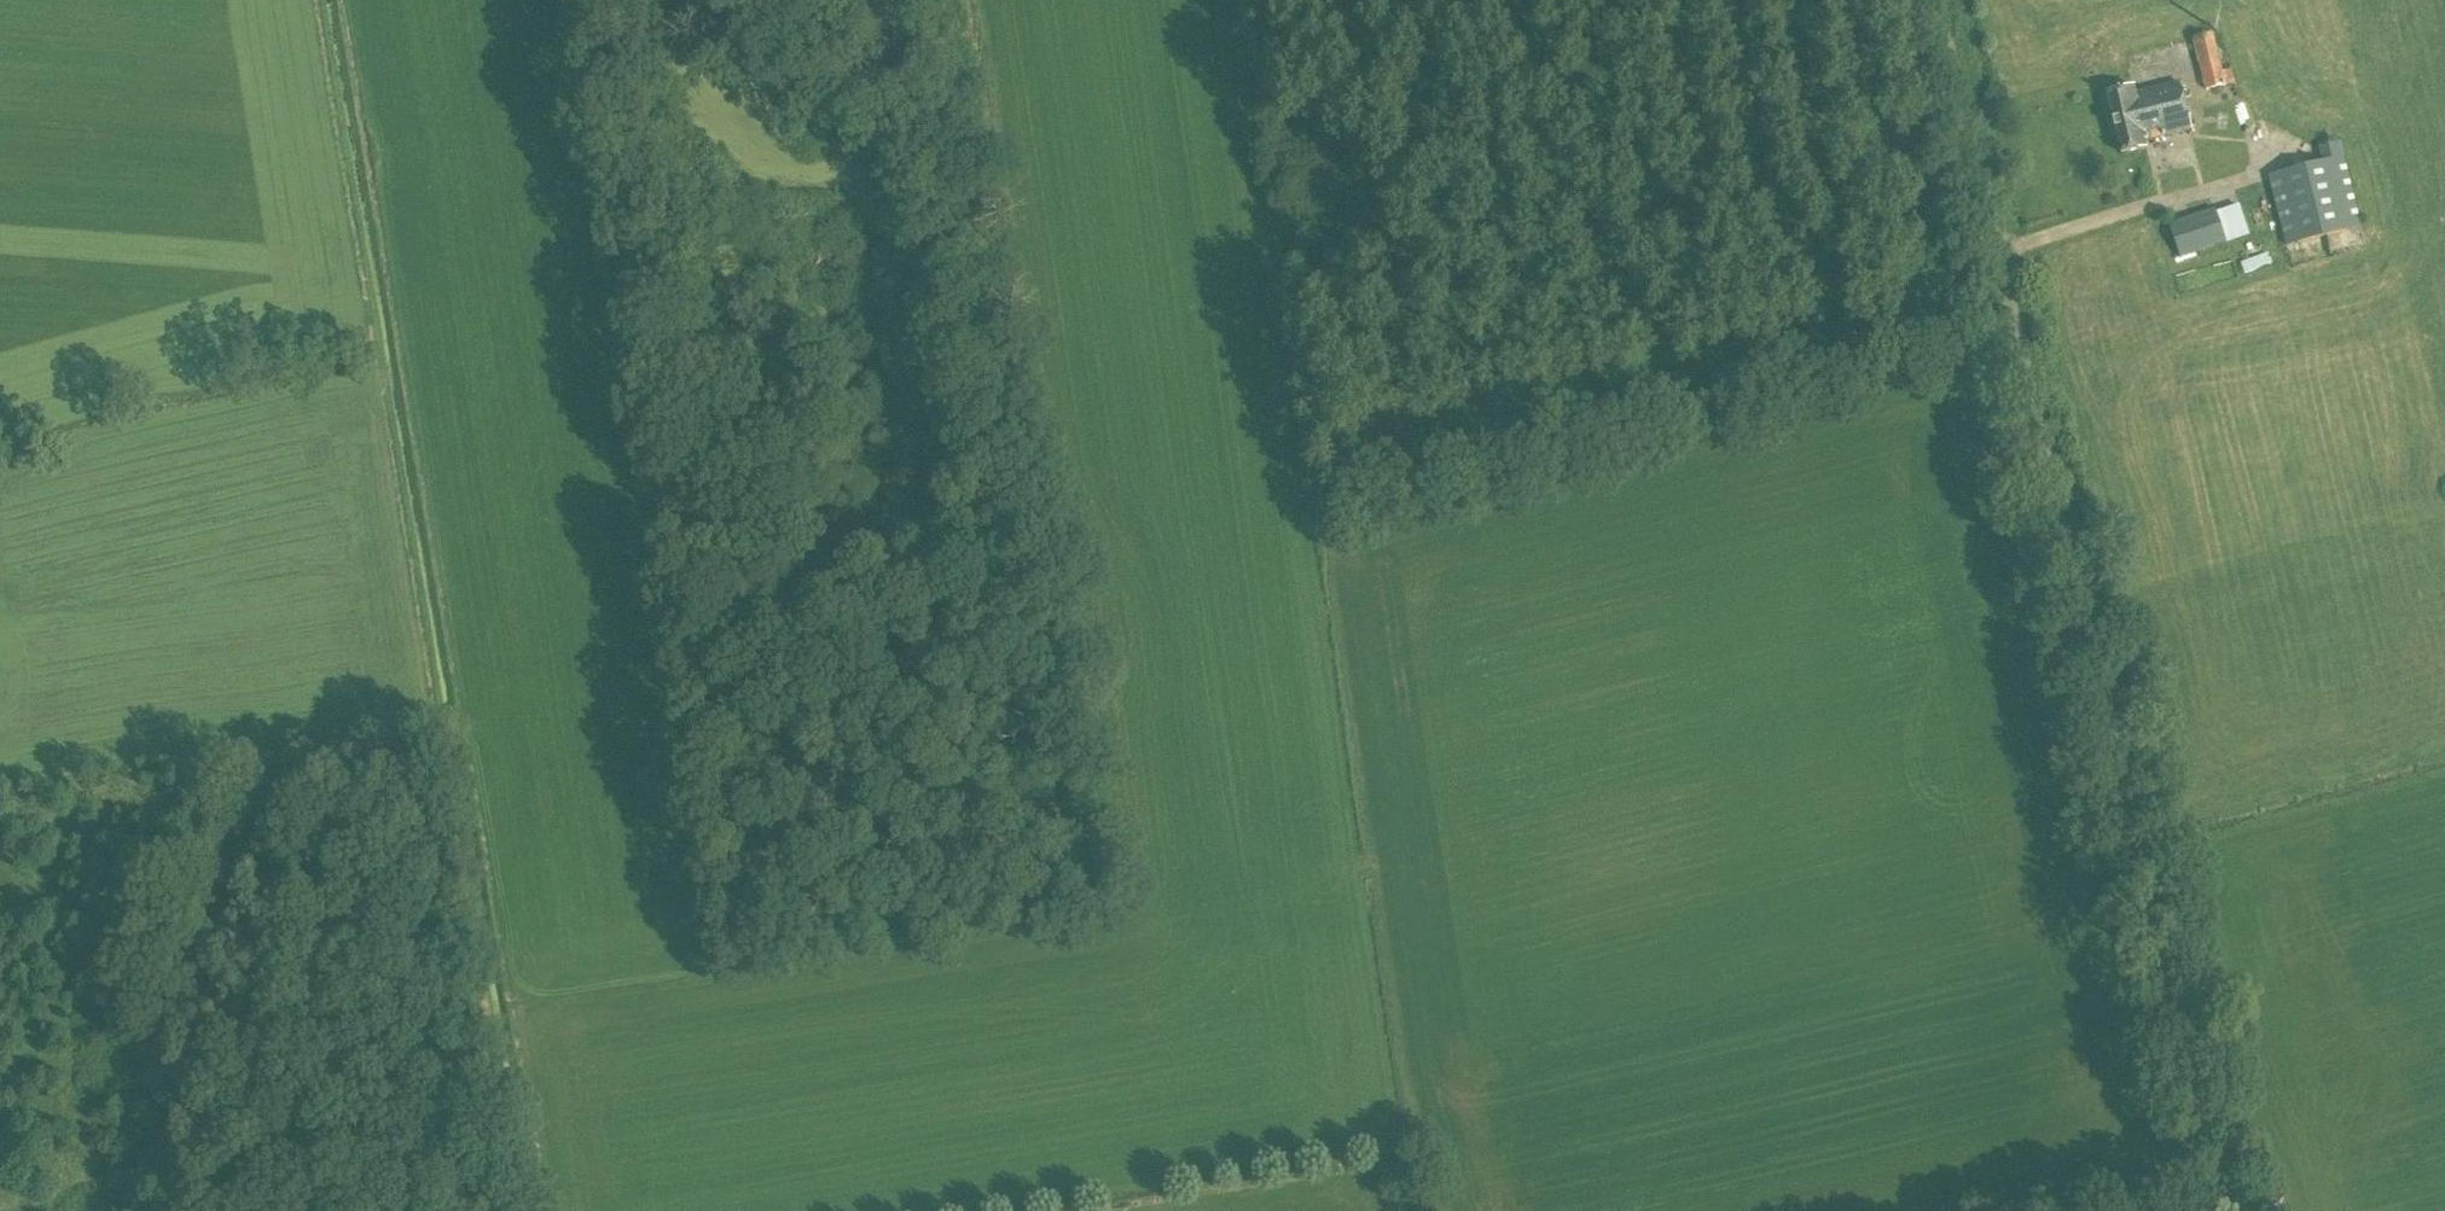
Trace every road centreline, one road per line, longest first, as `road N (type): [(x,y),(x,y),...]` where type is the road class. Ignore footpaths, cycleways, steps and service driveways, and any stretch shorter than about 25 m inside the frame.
road 1 (unclassified): [(2227,1210),(1938,0)]

